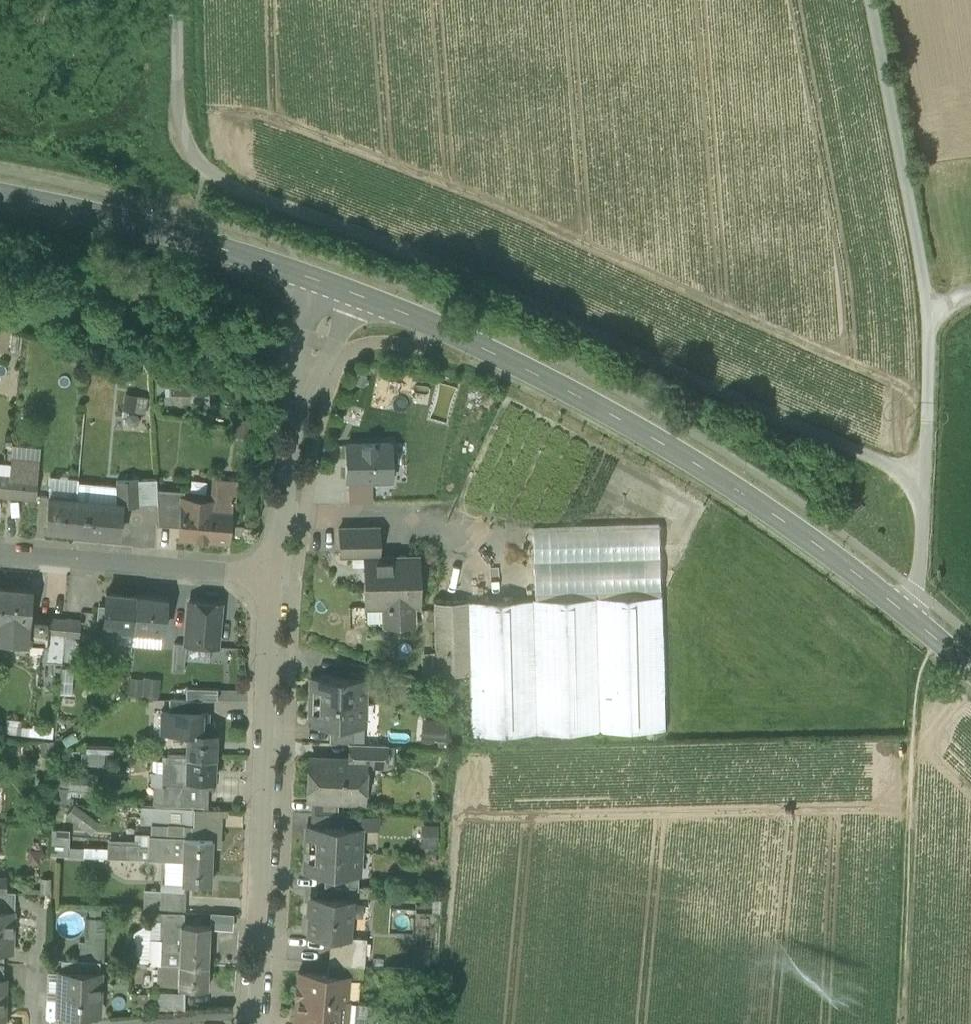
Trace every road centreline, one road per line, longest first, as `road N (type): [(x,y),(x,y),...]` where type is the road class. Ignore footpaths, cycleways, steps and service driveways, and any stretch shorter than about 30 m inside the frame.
road 1 (unclassified): [(925,486),(479,279),(206,175),(180,132),(170,0)]
road 2 (tertiary): [(916,622),(752,499),(613,416),(455,335),(337,288)]
road 3 (residential): [(925,486),(930,312),(872,0)]
road 4 (residential): [(255,1023),(277,573)]
road 5 (tertiary): [(337,288),(190,238),(0,196)]
road 6 (residential): [(277,573),(312,356),(337,288)]
road 7 (residential): [(277,573),(0,553)]
road 8 (residential): [(916,622),(925,486)]

